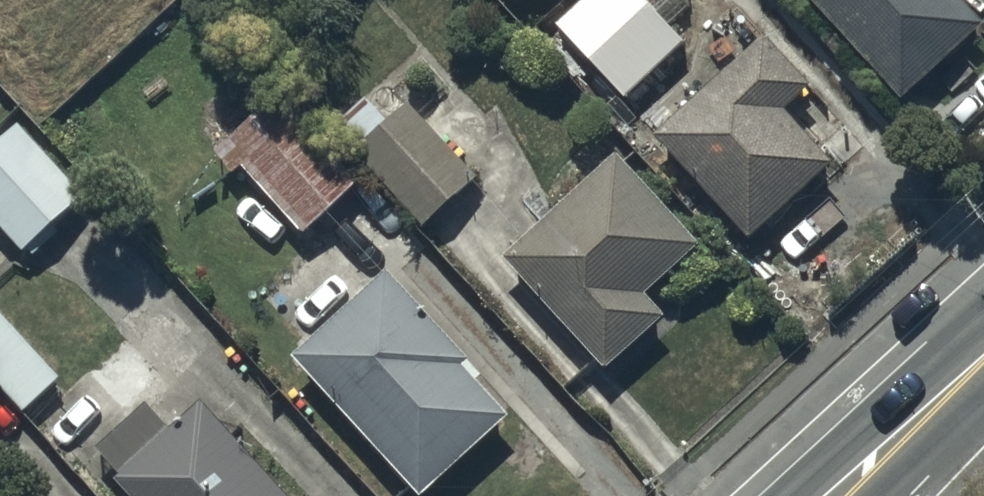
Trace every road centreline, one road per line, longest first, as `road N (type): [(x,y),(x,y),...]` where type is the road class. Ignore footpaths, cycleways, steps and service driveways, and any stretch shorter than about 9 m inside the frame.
road 1 (secondary): [(790,495),(930,368),(983,360)]
road 2 (secondary): [(983,360),(979,407),(887,495)]

